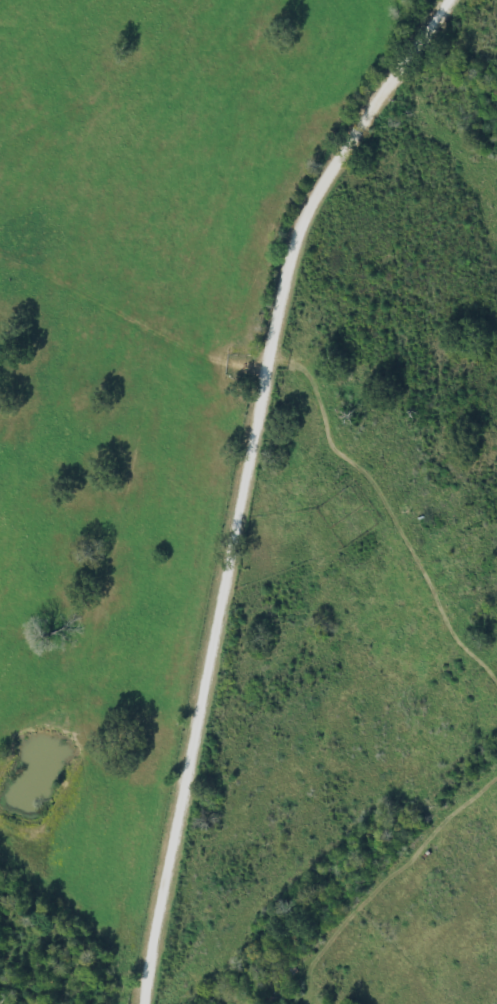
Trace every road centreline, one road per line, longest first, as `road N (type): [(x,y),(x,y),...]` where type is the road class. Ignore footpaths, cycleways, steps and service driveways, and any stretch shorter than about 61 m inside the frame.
road 1 (residential): [(141,1003),(269,324)]
road 2 (residential): [(269,324),(407,542),(452,638),(496,657)]
road 3 (residential): [(269,324),(282,255),(327,176),(455,0)]

